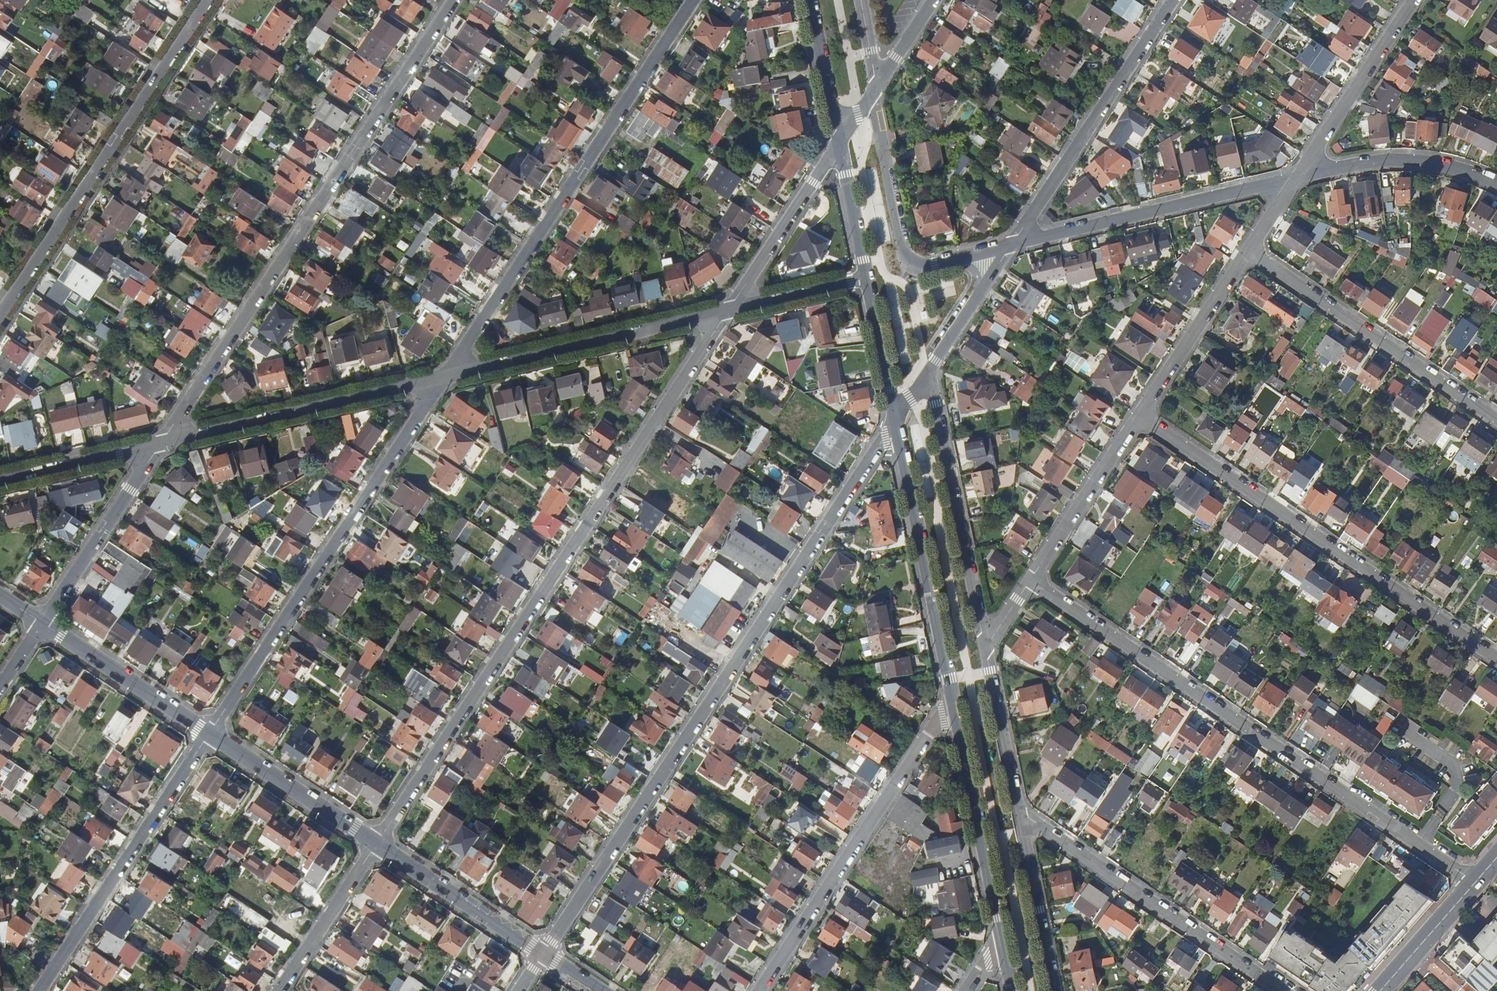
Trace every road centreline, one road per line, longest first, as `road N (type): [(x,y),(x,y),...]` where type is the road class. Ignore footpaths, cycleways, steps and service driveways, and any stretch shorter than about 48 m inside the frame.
road 1 (unclassified): [(376,845),(728,311)]
road 2 (unclassified): [(898,434),(884,439),(543,955)]
road 3 (unclassified): [(1030,580),(1475,882)]
road 4 (unclassified): [(156,446),(452,0)]
road 5 (unclassified): [(445,376),(694,0)]
road 6 (unclassified): [(1139,416),(1496,659)]
road 7 (unclassified): [(209,734),(445,376)]
road 8 (unclassified): [(0,317),(209,0)]
road 9 (unclassified): [(955,713),(935,723),(759,990)]
road 10 (unclassified): [(1021,822),(1281,990)]
road 11 (unclassified): [(39,990),(209,734)]
road 12 (residential): [(1248,250),(1496,421)]
road 13 (unclassified): [(156,446),(445,376)]
road 14 (unclassified): [(1011,246),(1174,0)]
road 15 (unclassified): [(1011,246),(1296,178)]
road 16 (unclassified): [(445,376),(728,311)]
road 17 (tertiary): [(898,434),(955,713)]
road 18 (tertiary): [(985,642),(929,370)]
road 19 (tertiary): [(955,713),(1005,957)]
road 20 (tertiary): [(960,258),(928,265),(909,260),(872,92)]
road 21 (residential): [(1296,178),(1414,0)]
road 22 (unclassified): [(40,624),(156,446)]
road 23 (unclassified): [(1296,178),(1387,160),(1454,168),(1496,185)]
road 24 (unclassified): [(209,734),(40,624)]
road 25 (unclassified): [(376,845),(209,734)]
road 26 (unclassified): [(728,311),(839,144)]
road 27 (unclassified): [(543,955),(376,845)]
road 28 (residential): [(1139,416),(1248,250)]
road 29 (residential): [(1030,580),(1139,416)]
road 30 (tertiary): [(1021,822),(985,642)]
road 31 (unclassified): [(279,990),(376,845)]
road 32 (tertiary): [(1057,990),(1021,822)]
road 33 (unclassified): [(0,480),(156,446)]
road 34 (tertiary): [(809,0),(839,144)]
road 35 (secondary): [(1380,990),(1475,882)]
road 36 (unclassified): [(728,311),(866,278)]
road 37 (tertiary): [(866,278),(895,413)]
road 38 (tertiary): [(839,144),(866,278)]

